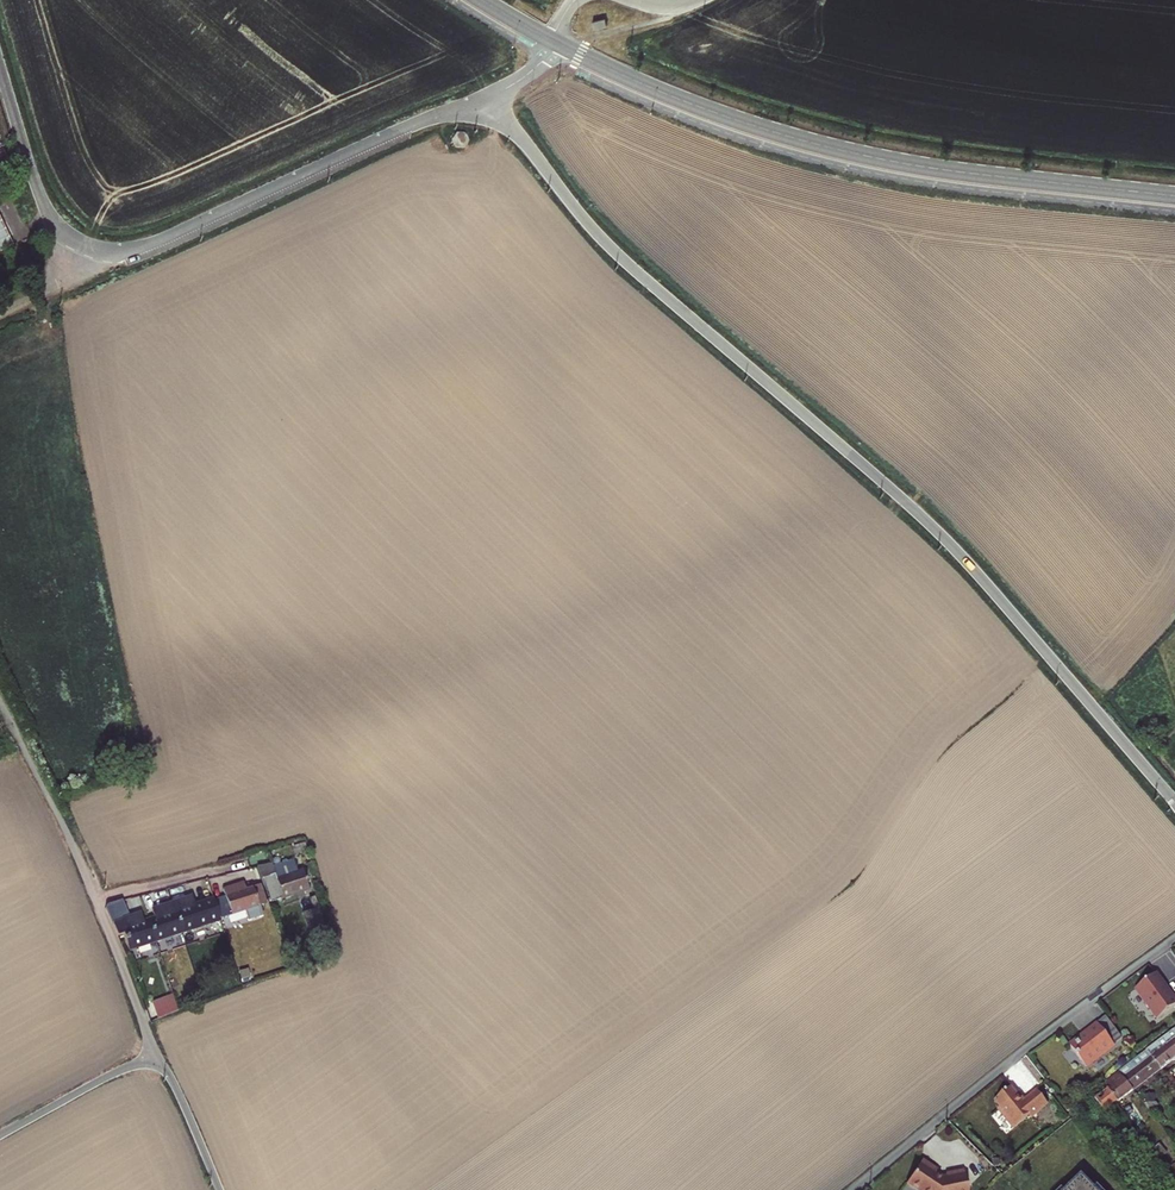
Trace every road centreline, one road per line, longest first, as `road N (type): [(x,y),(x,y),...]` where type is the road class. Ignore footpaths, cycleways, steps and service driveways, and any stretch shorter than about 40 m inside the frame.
road 1 (unclassified): [(1096,710),(940,534),(609,246),(489,97)]
road 2 (unclassified): [(553,41),(662,93),(797,139),(928,168),(1174,196)]
road 3 (unclassified): [(86,247),(126,252),(162,240),(489,97)]
road 4 (unclassified): [(1174,939),(855,1189)]
road 5 (unclassified): [(96,899),(0,703)]
road 6 (unclassified): [(0,67),(44,207),(86,247)]
road 7 (unclassified): [(0,1136),(159,1056)]
road 8 (unclassified): [(159,1056),(96,899)]
road 9 (residential): [(96,899),(242,863)]
road 10 (unclassified): [(219,1189),(159,1056)]
road 11 (residential): [(1174,801),(1096,710)]

